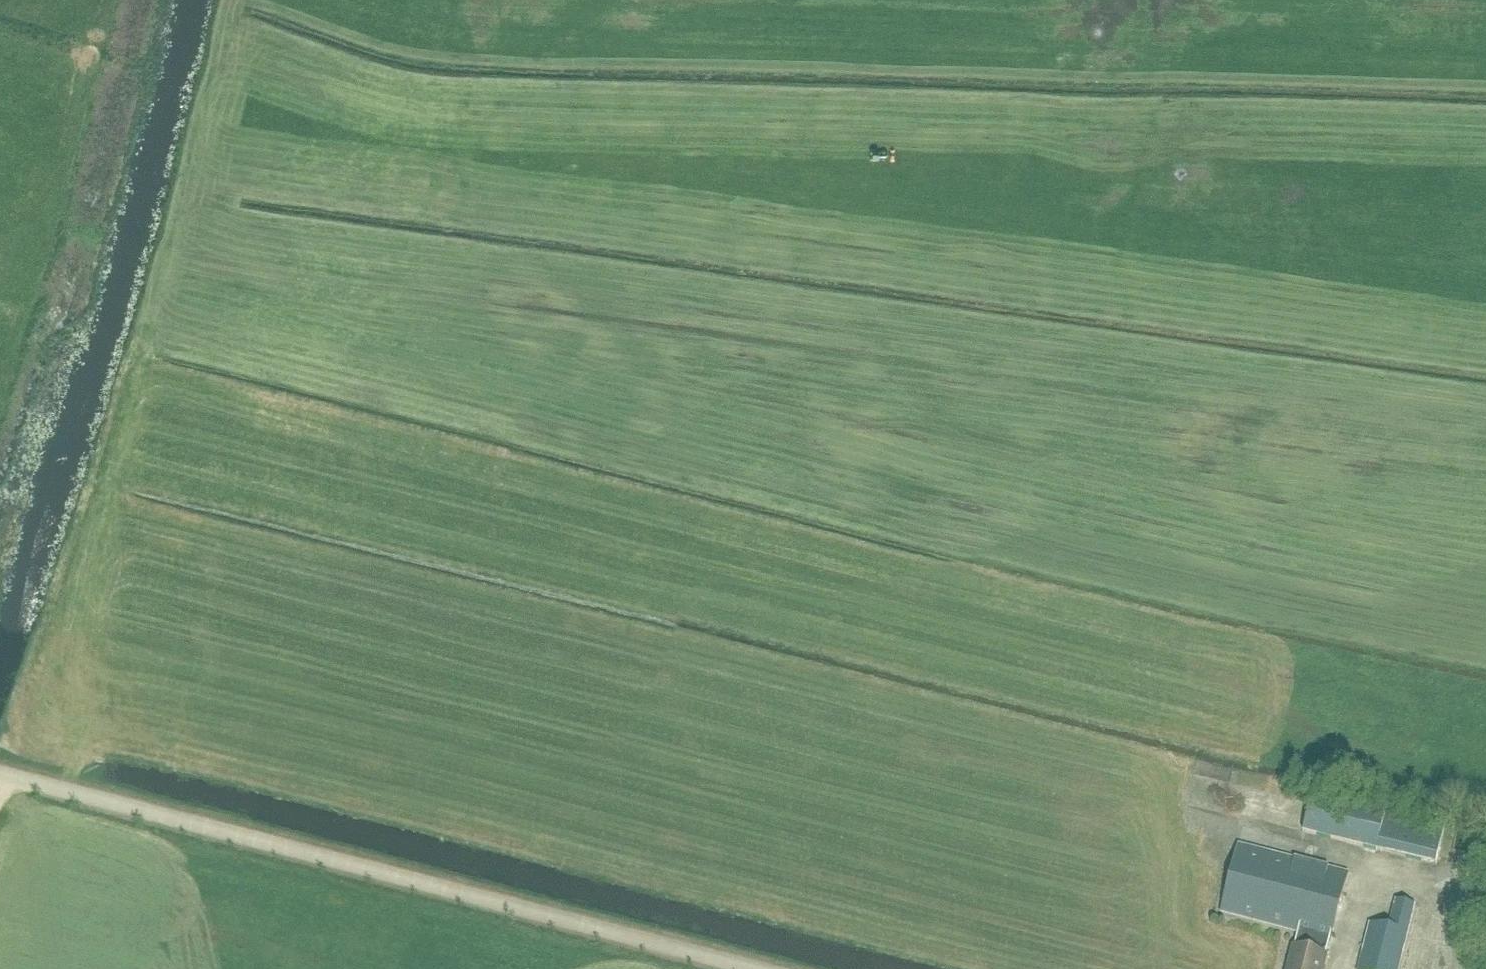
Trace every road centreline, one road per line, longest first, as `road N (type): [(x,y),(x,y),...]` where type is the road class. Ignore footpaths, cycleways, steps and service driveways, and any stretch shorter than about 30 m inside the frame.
road 1 (unclassified): [(751,968),(0,775)]

